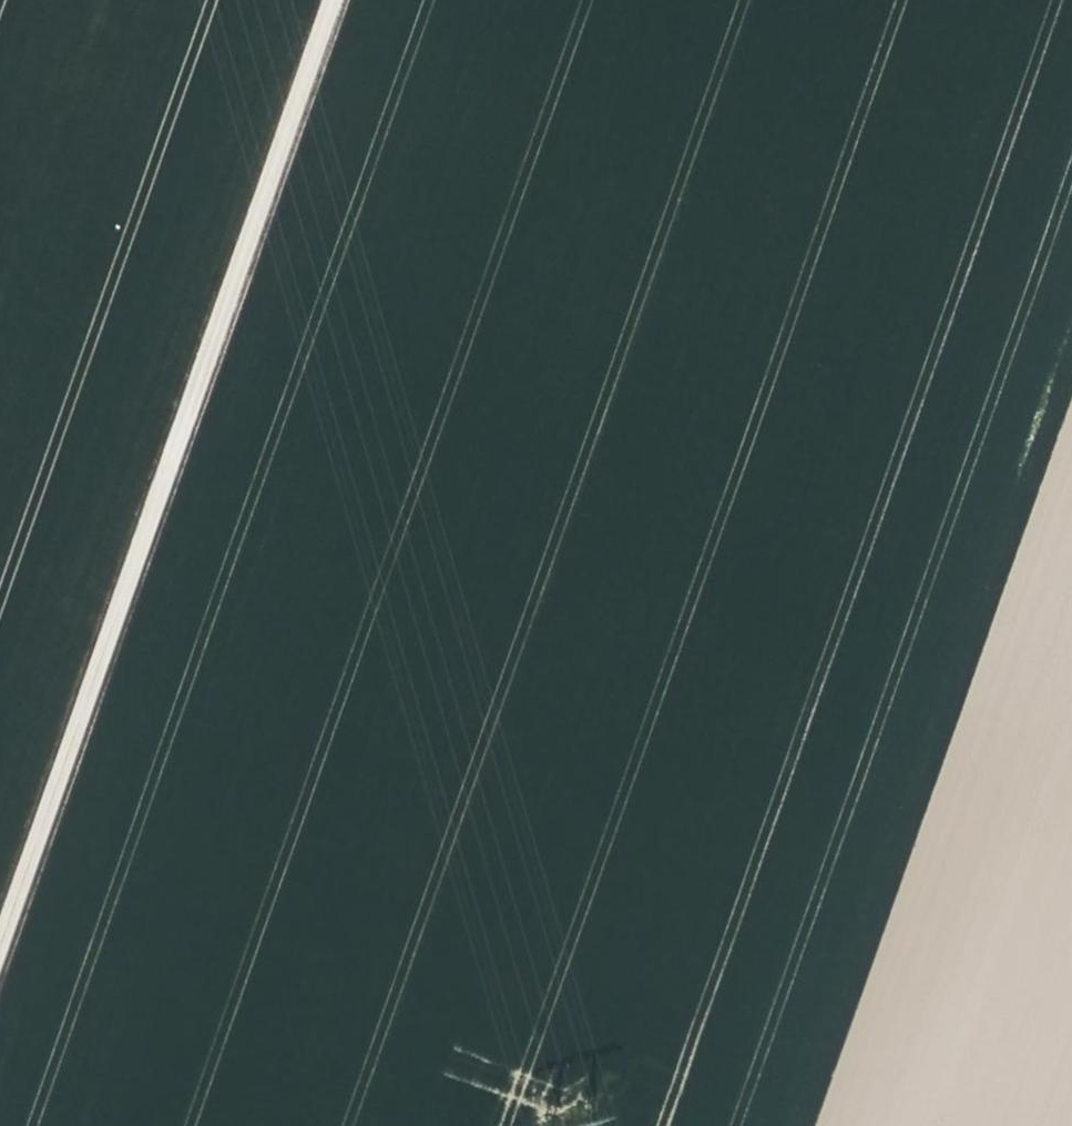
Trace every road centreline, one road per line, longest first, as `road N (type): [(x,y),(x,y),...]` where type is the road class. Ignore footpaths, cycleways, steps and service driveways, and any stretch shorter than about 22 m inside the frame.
road 1 (track): [(0,952),(337,0)]

